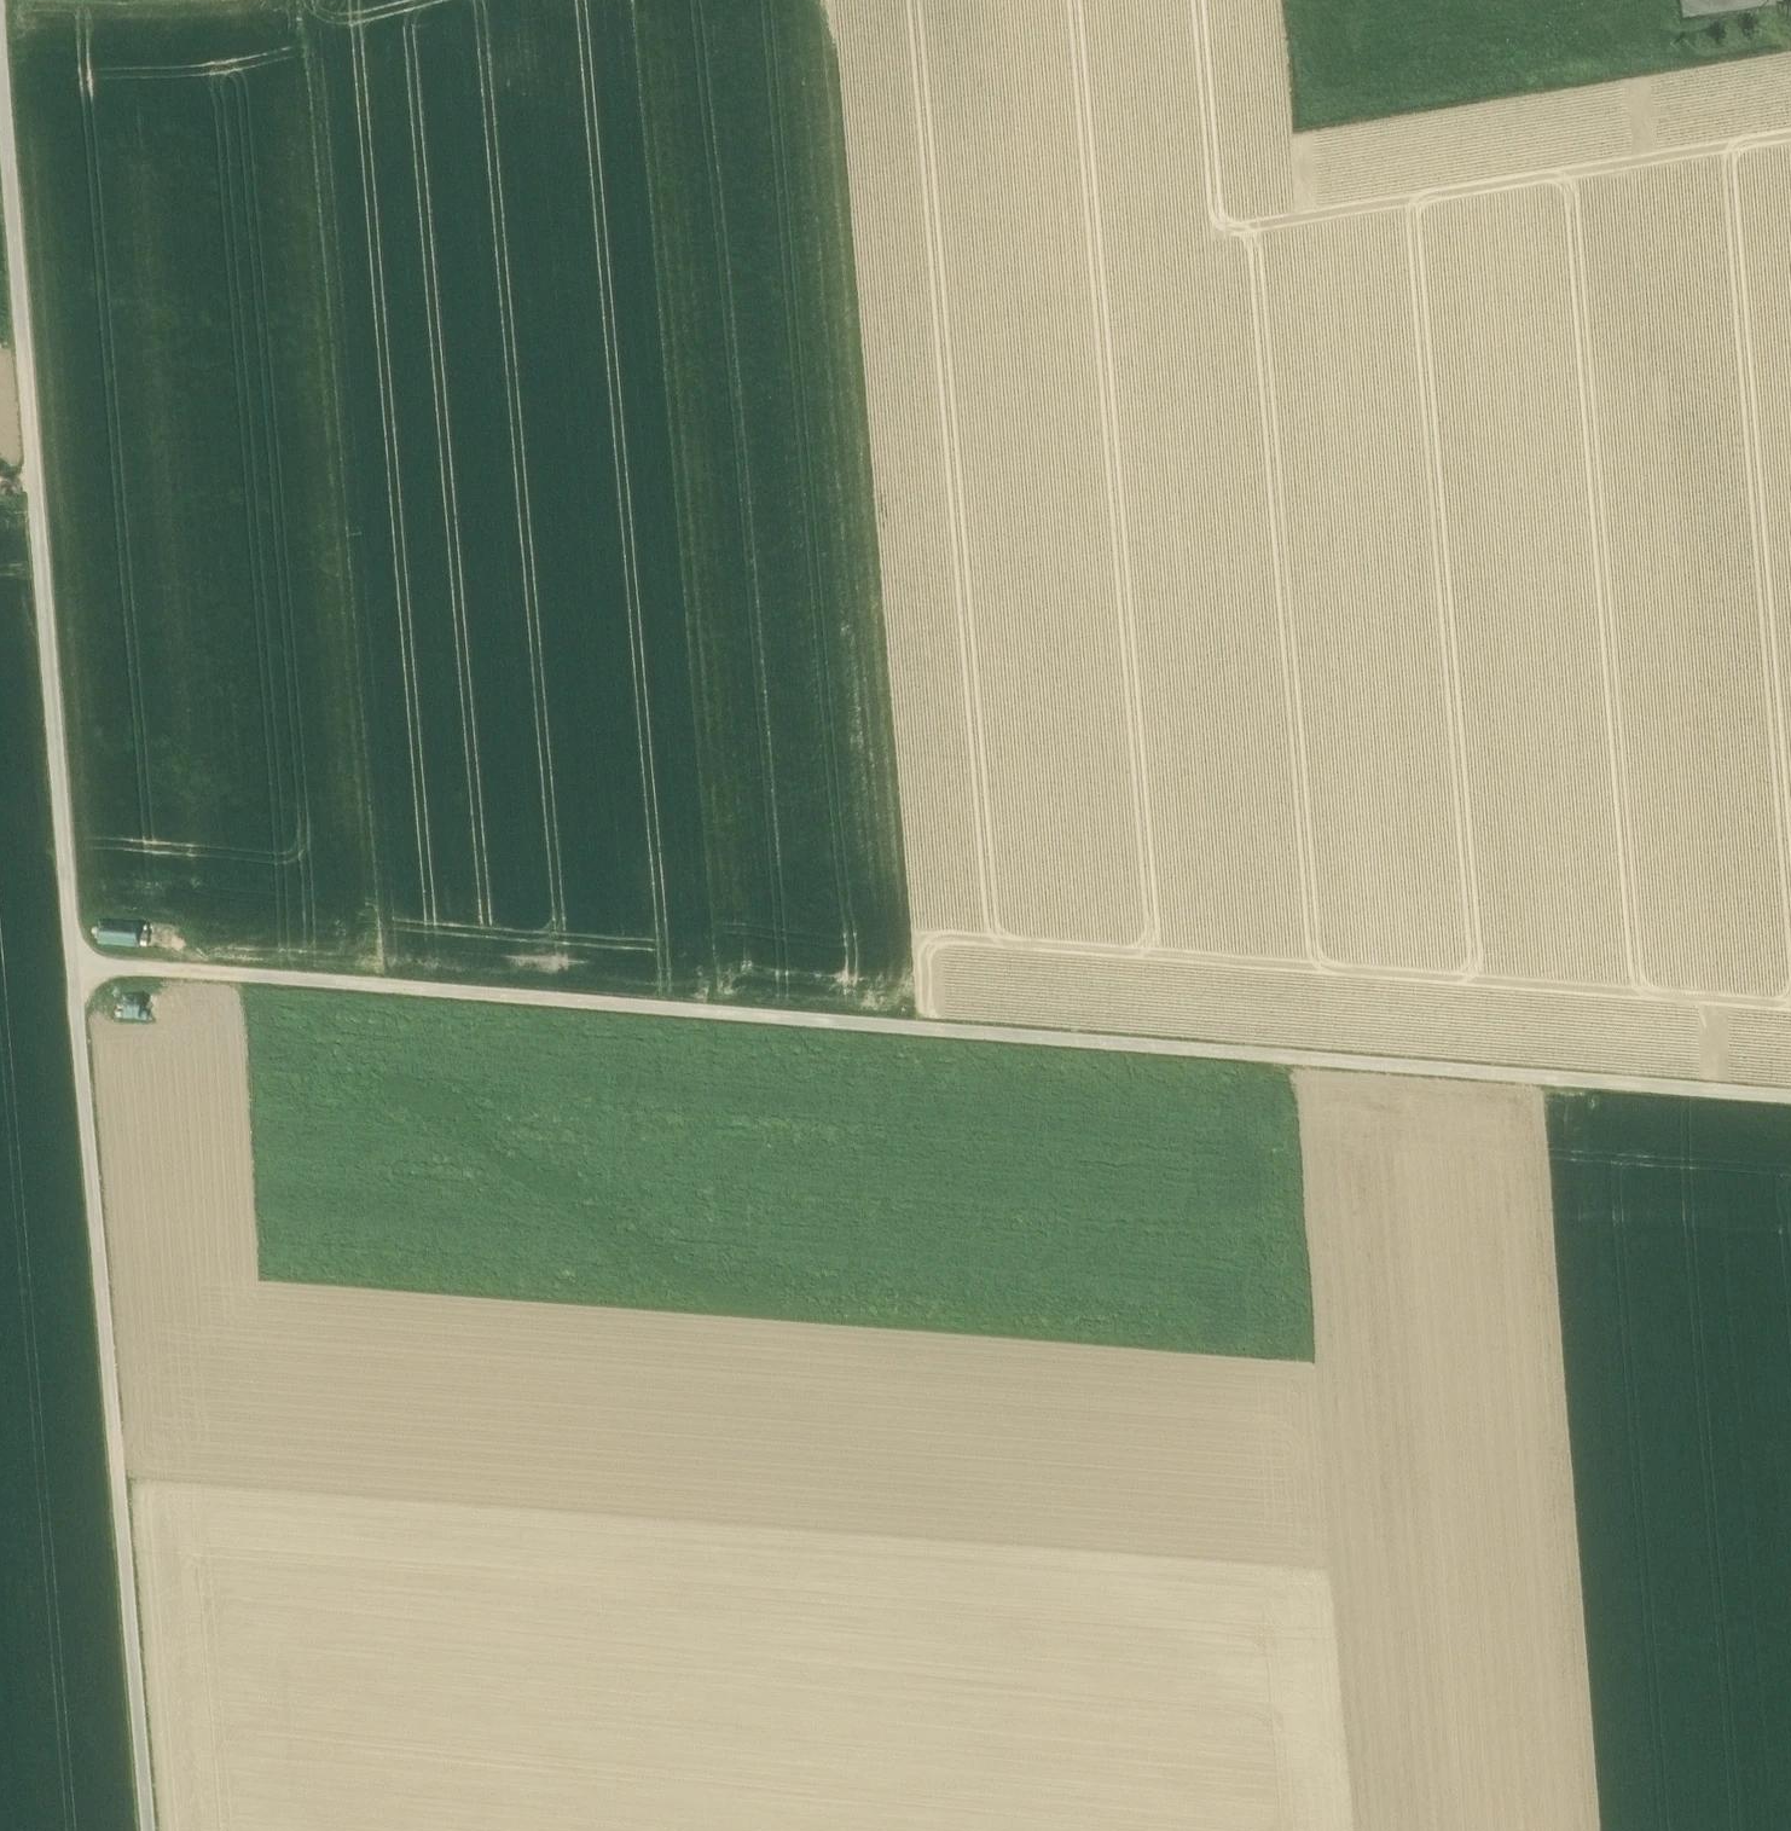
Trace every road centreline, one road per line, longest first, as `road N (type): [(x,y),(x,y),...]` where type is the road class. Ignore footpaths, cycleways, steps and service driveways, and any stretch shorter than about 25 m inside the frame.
road 1 (track): [(1790,1095),(76,962)]
road 2 (track): [(76,962),(0,38)]
road 3 (track): [(76,962),(151,1830)]

